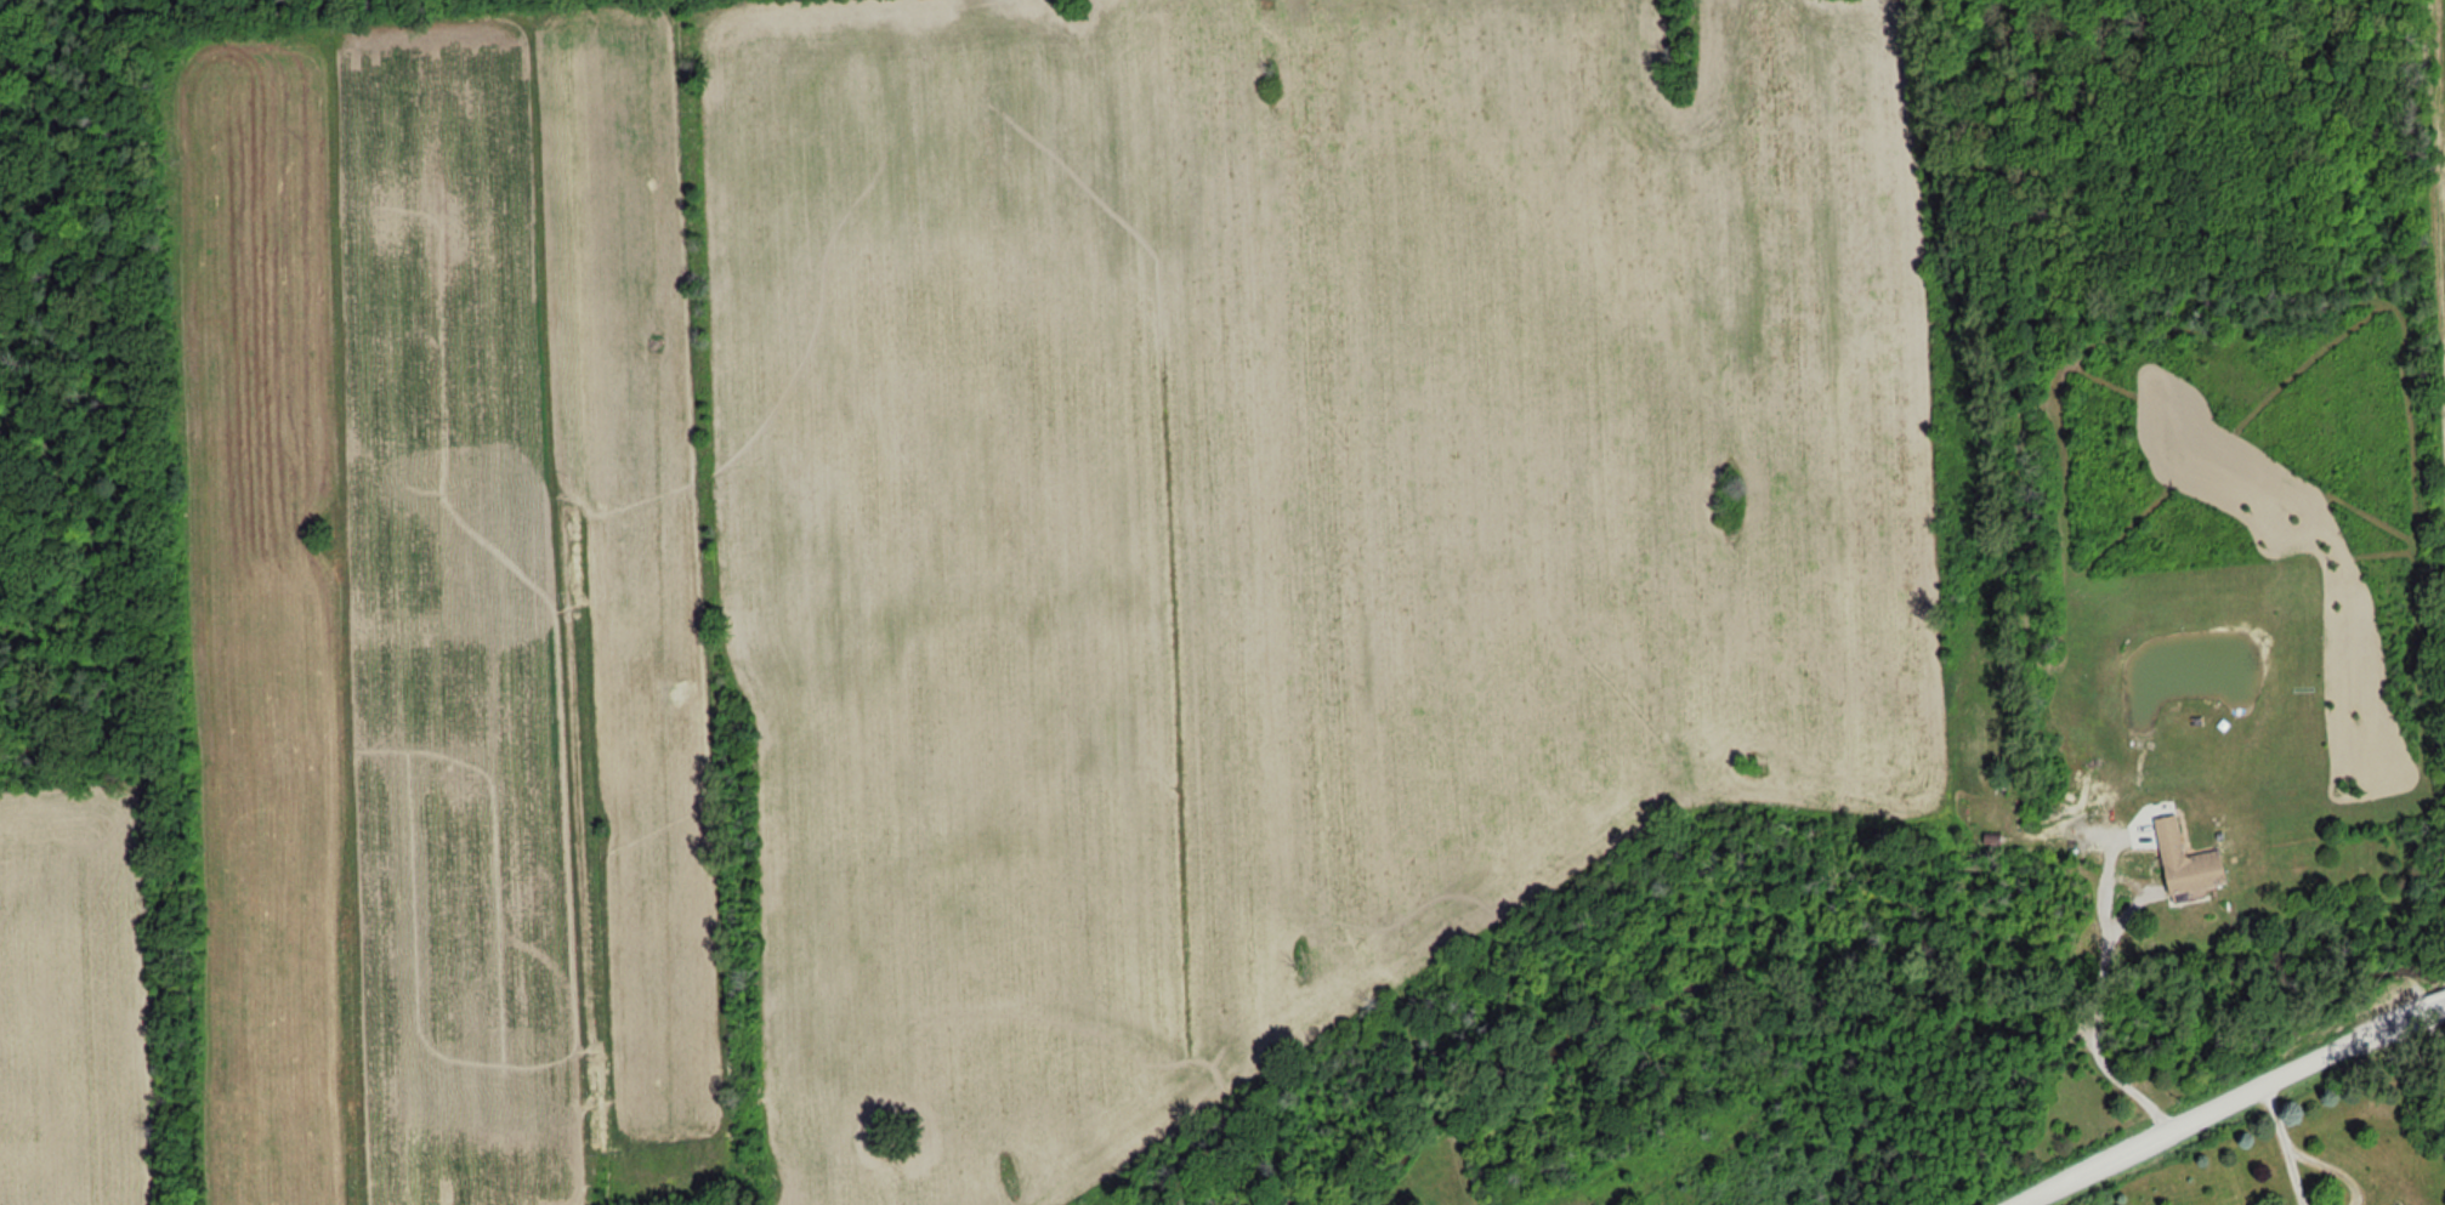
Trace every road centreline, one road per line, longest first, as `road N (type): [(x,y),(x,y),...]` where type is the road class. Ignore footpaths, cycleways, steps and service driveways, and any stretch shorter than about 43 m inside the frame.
road 1 (residential): [(2030,1204),(2444,1006)]

